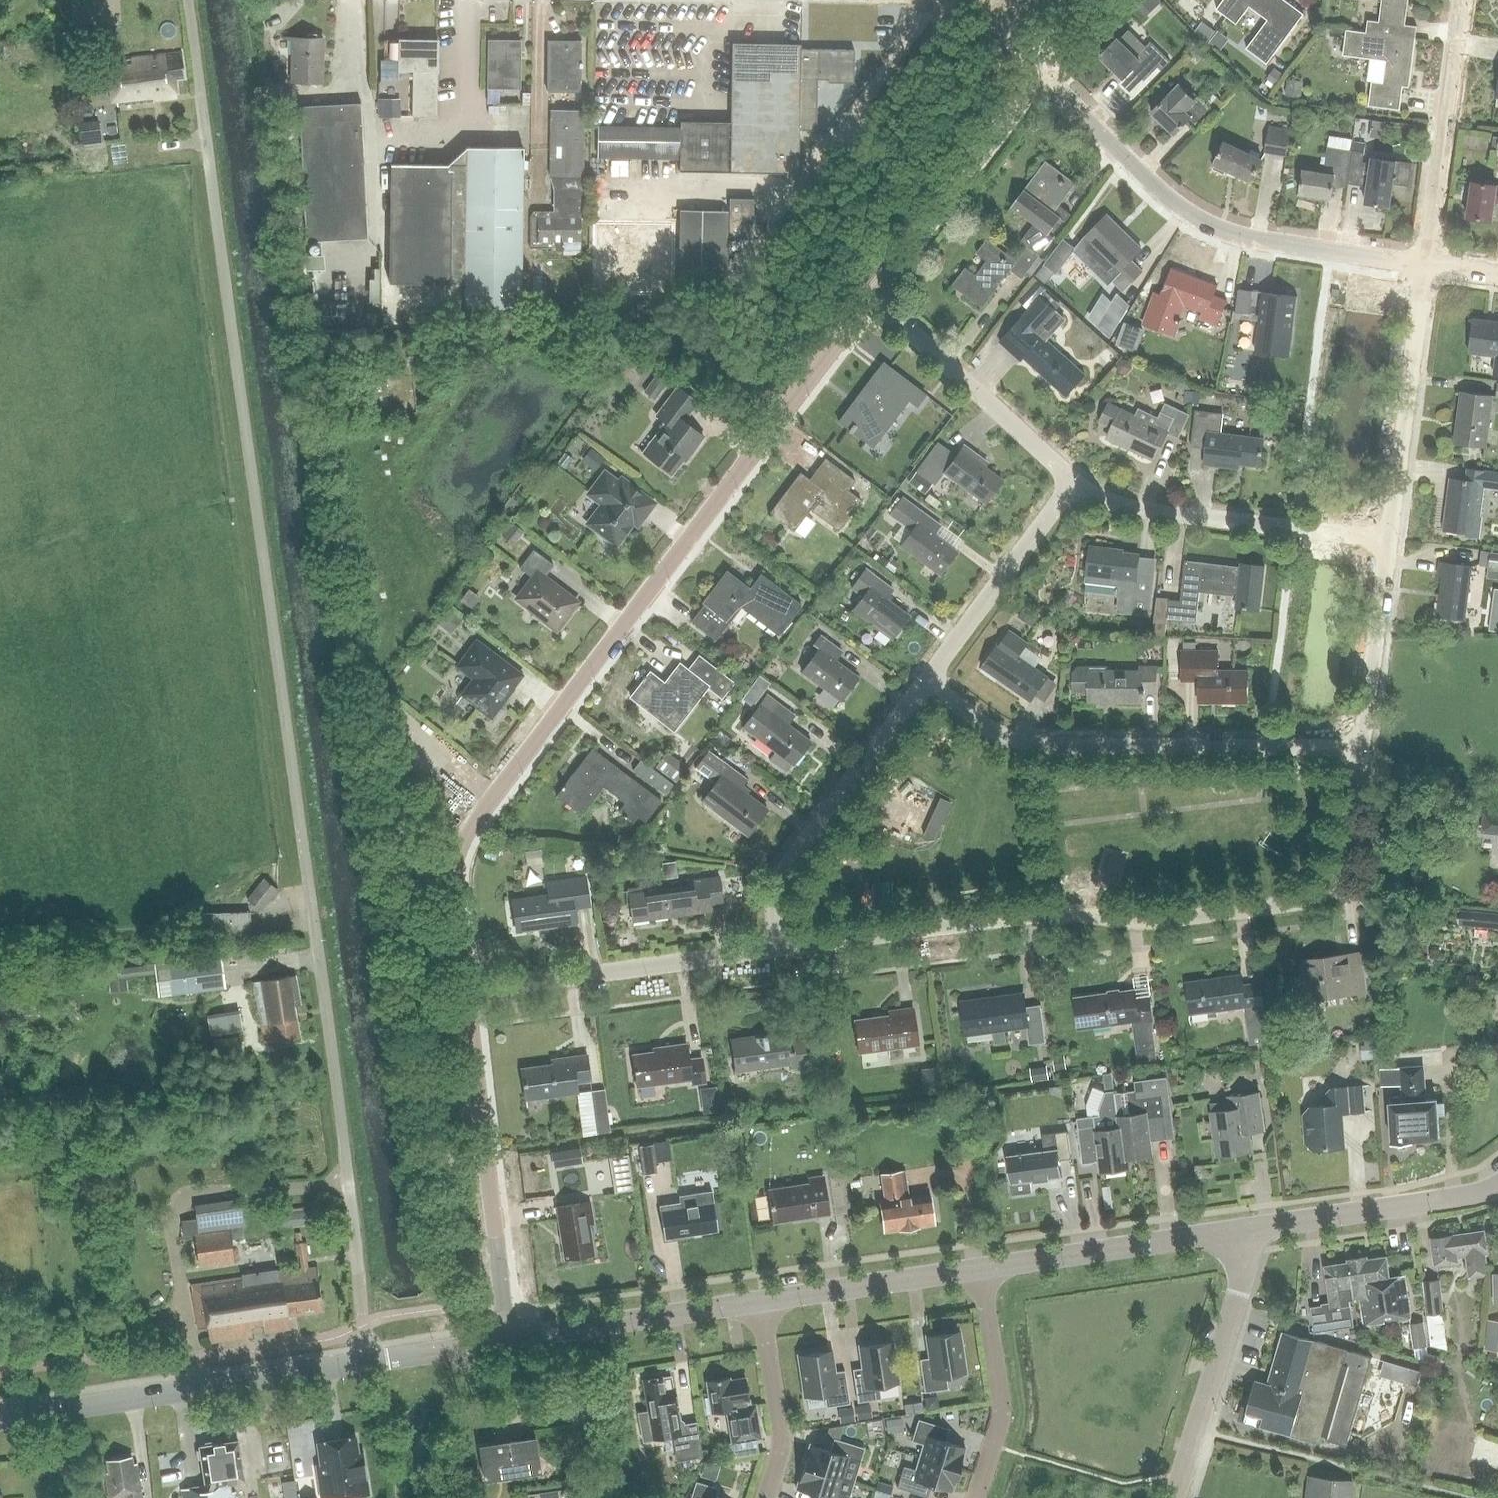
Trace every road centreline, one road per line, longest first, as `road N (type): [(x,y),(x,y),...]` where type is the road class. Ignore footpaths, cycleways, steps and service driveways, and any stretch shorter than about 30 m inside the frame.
road 1 (unclassified): [(371,1361),(185,0)]
road 2 (residential): [(466,992),(452,880),(469,827),(875,292)]
road 3 (residential): [(776,946),(1037,912),(1138,920),(1298,901),(1331,888),(1346,859),(1360,746)]
road 4 (residential): [(1360,746),(1034,745),(1006,739),(926,679)]
road 5 (residential): [(1423,264),(1232,232),(1179,207),(1051,84),(1030,80)]
road 6 (tertiary): [(371,1361),(0,1421)]
road 7 (residential): [(508,1339),(466,992)]
road 8 (residential): [(1386,539),(1142,511),(1073,483)]
road 9 (residential): [(776,946),(778,879),(926,679)]
road 10 (residential): [(466,992),(776,946)]
road 11 (residential): [(1386,539),(1423,264)]
road 12 (unclassified): [(1176,1497),(1244,1267),(1244,1230)]
road 13 (residential): [(1073,483),(875,292)]
road 14 (tertiary): [(980,1268),(1244,1230)]
road 15 (residential): [(1423,264),(1459,0)]
road 16 (residential): [(875,292),(1030,80)]
road 17 (tertiary): [(1244,1230),(1497,1187)]
road 18 (tertiary): [(508,1339),(761,1302)]
road 19 (residential): [(926,679),(1073,483)]
road 20 (residential): [(980,1268),(1002,1418),(979,1497)]
road 21 (tertiary): [(761,1302),(980,1268)]
road 22 (residential): [(1360,746),(1386,539)]
road 23 (residential): [(761,1302),(783,1447),(767,1497)]
road 24 (tertiary): [(388,1358),(508,1339)]

